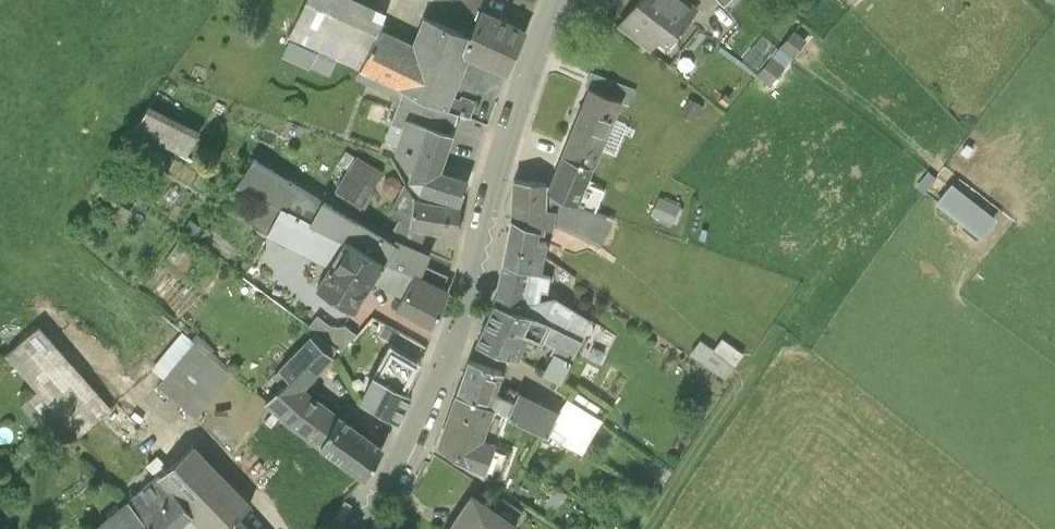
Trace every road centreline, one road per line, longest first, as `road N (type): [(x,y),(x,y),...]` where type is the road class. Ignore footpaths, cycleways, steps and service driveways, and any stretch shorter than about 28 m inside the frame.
road 1 (tertiary): [(358,528),(417,424),(467,308),(509,139),(561,0)]

